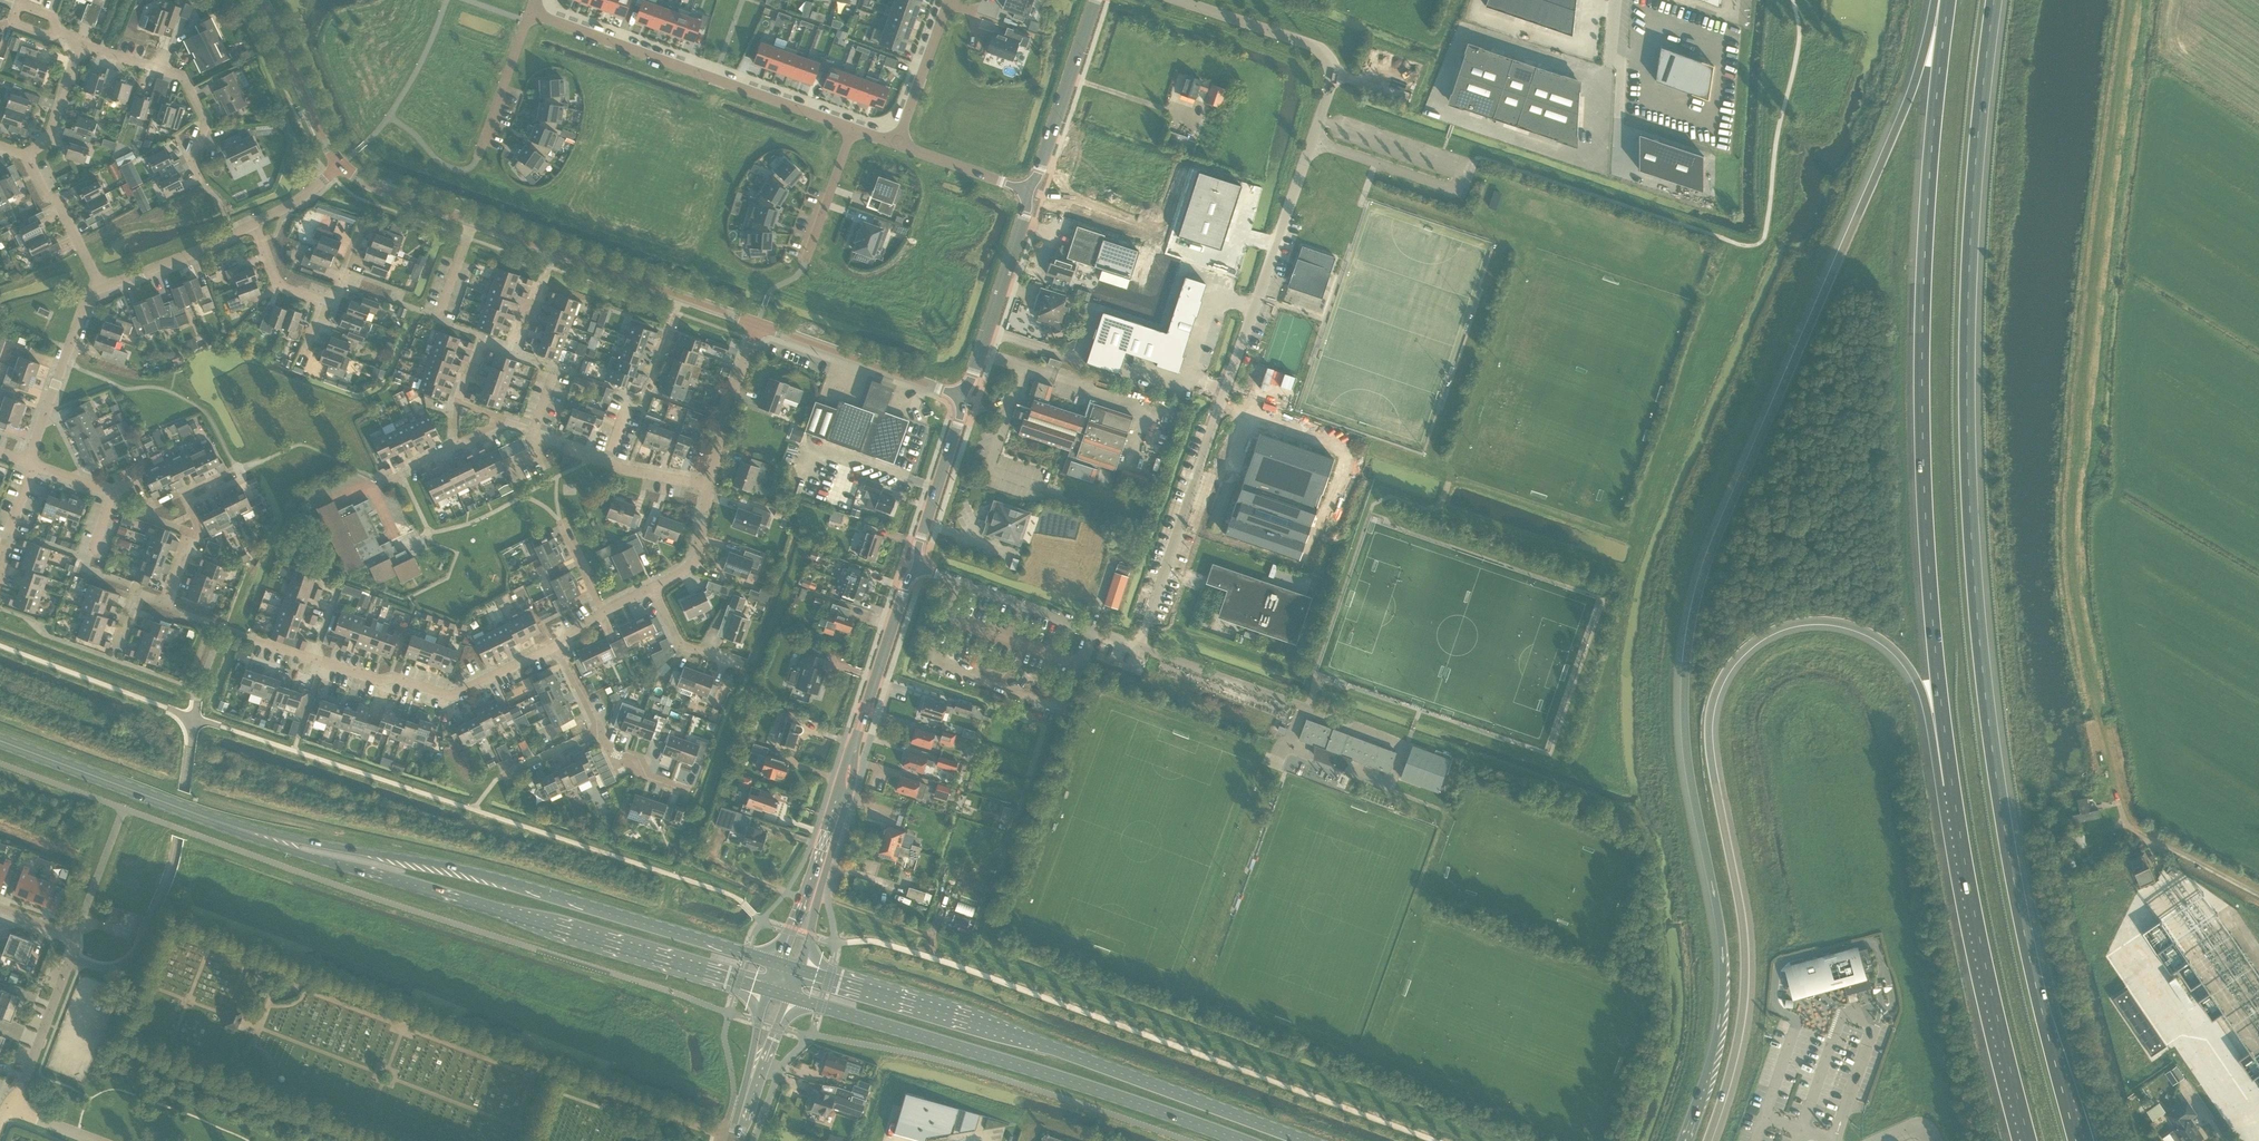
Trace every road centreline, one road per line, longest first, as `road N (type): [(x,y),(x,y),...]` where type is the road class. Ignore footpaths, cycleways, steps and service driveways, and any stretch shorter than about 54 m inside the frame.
road 1 (motorway): [(1942,0),(1906,106),(1716,541),(1695,608),(1686,738),(1724,966),(1689,1140)]
road 2 (motorway): [(2076,1140),(2009,856),(1972,541),(1970,245),(1994,0)]
road 3 (unclassified): [(913,567),(1138,646),(1333,75),(1315,46),(1182,0)]
road 4 (motorway): [(1707,1140),(1744,988),(1743,926),(1710,745),(1712,701),(1728,666),(1764,631),(1802,619),(1834,619),(1877,634),(1917,677),(1952,785)]
road 5 (motorway): [(1948,0),(1922,348),(1933,630),(1952,785)]
road 6 (primary): [(776,959),(486,873),(237,828)]
road 7 (primary): [(237,828),(766,993)]
road 8 (primary): [(1308,1140),(971,1016),(802,967)]
road 9 (primary): [(791,1000),(1242,1140)]
road 10 (motorway): [(1952,785),(2029,1140)]
road 11 (residential): [(530,11),(853,129)]
road 12 (residential): [(255,640),(453,695),(557,643)]
road 13 (unclassified): [(757,324),(472,221)]
road 14 (primary): [(0,740),(237,828)]
road 15 (tertiary): [(802,967),(851,786),(856,737)]
road 16 (tertiary): [(856,737),(776,959)]
road 17 (unclassified): [(967,397),(757,324)]
road 18 (residential): [(201,179),(191,157),(204,121),(181,75),(82,47)]
road 19 (tertiary): [(967,397),(1032,193)]
road 20 (residential): [(510,424),(608,463),(706,488)]
road 21 (tertiary): [(1032,193),(1096,0)]
road 22 (residential): [(30,462),(88,293),(101,287)]
road 23 (unclassified): [(341,164),(261,0)]
road 24 (residential): [(13,1109),(74,938)]
road 25 (tertiary): [(856,737),(913,567)]
road 26 (tertiary): [(913,567),(967,397)]
road 27 (residential): [(706,488),(757,324)]
road 28 (residential): [(101,287),(254,226)]
road 29 (residential): [(530,11),(478,156)]
road 30 (residential): [(897,144),(949,0)]
road 31 (residential): [(101,287),(28,157)]
road 32 (unclassified): [(472,221),(374,186),(341,164)]
road 33 (residential): [(897,144),(1032,193)]
road 34 (residential): [(853,129),(805,262)]
road 35 (unclassified): [(2258,895),(2135,830)]
road 36 (tertiary): [(738,1125),(747,1121),(791,1000)]
road 37 (tertiary): [(766,993),(738,1125)]
road 38 (residential): [(82,47),(53,137),(28,157)]
road 39 (residential): [(738,666),(682,645),(653,587)]
road 40 (residential): [(653,587),(701,552),(706,488)]
road 41 (residential): [(167,602),(190,534),(147,508)]
road 42 (residential): [(687,790),(650,777),(638,756),(616,760),(599,730)]

